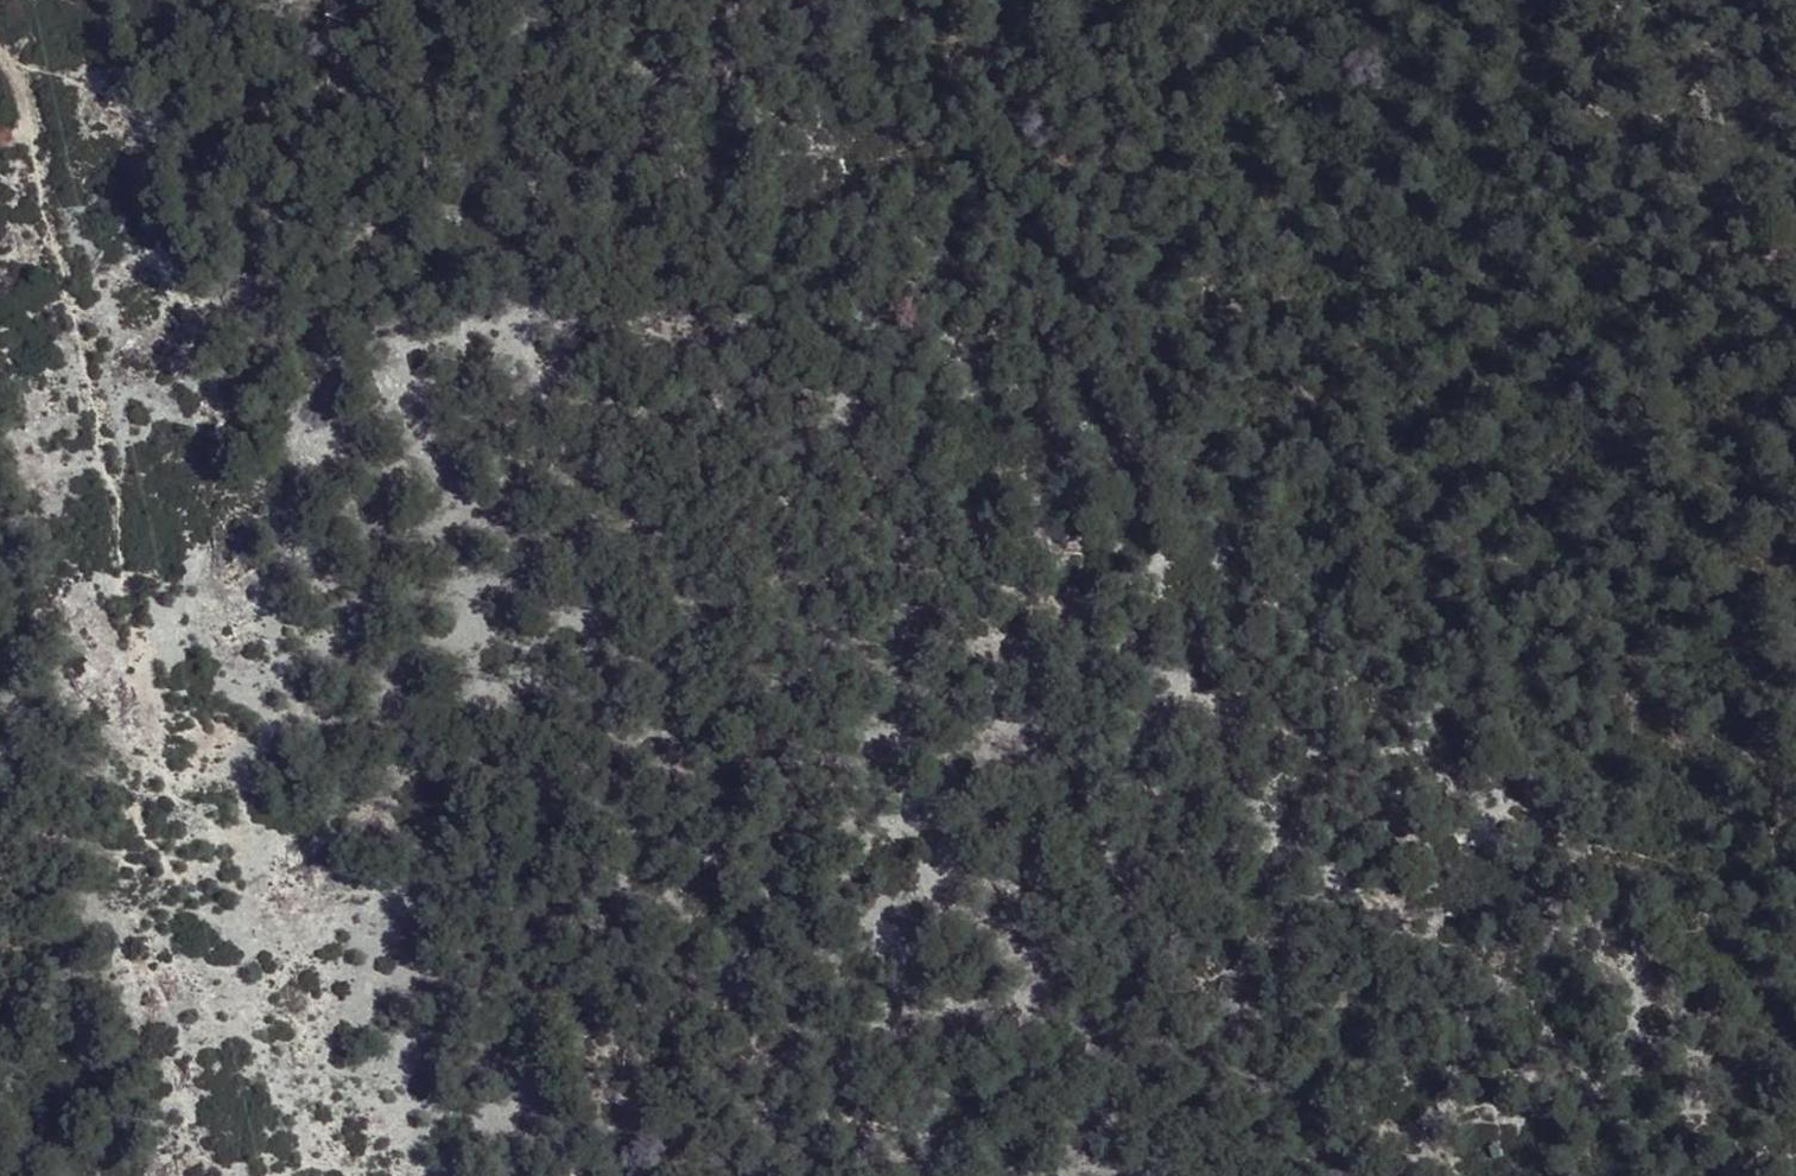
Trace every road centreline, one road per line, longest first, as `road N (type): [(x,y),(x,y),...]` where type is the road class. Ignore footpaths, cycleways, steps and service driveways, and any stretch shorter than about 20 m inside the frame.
road 1 (track): [(0,47),(25,69),(99,392),(118,592),(164,716)]
road 2 (track): [(1795,42),(1625,0)]

